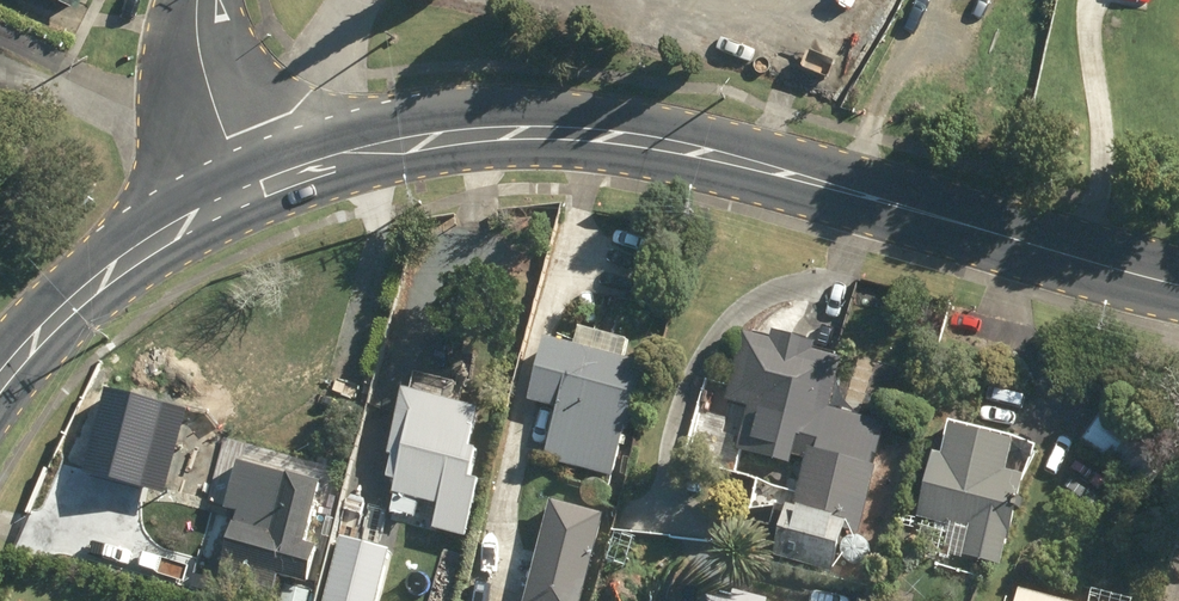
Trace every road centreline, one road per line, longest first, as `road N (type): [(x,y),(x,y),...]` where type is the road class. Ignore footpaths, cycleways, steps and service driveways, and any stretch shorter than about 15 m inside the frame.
road 1 (secondary): [(245,199),(429,141),(611,137),(789,175),(1178,287)]
road 2 (secondary): [(0,388),(109,273),(245,199)]
road 3 (residential): [(197,0),(200,54),(245,199)]

